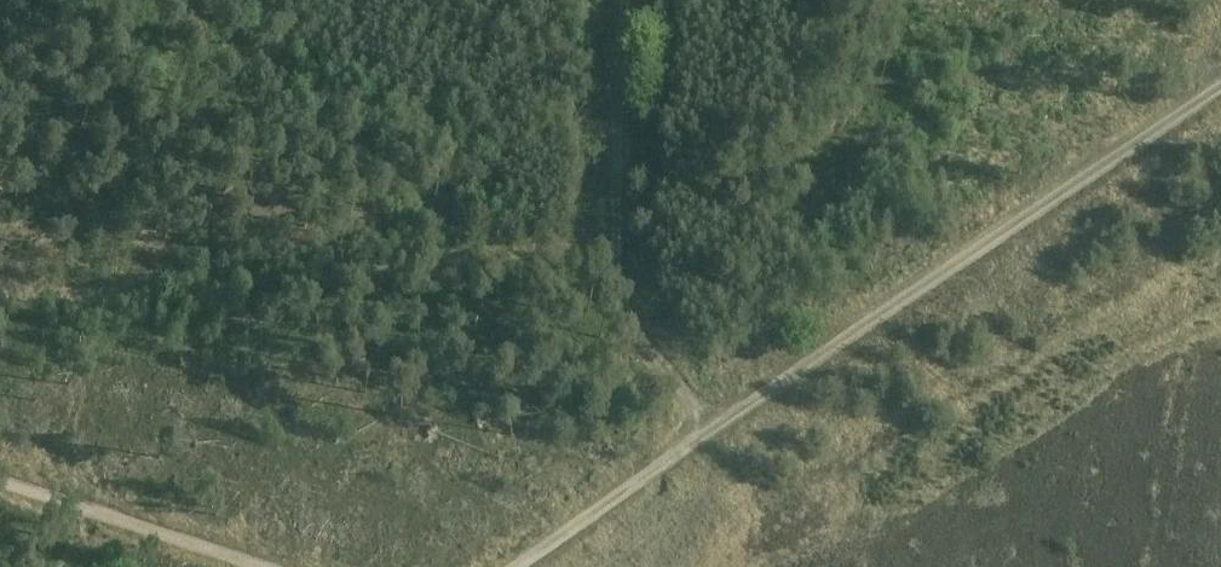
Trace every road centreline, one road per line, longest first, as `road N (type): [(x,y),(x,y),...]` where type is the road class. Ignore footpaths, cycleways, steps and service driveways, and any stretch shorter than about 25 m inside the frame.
road 1 (track): [(1220,88),(709,430)]
road 2 (track): [(625,0),(618,294),(629,329),(709,430)]
road 3 (track): [(272,566),(0,479)]
road 4 (track): [(709,430),(512,566)]

